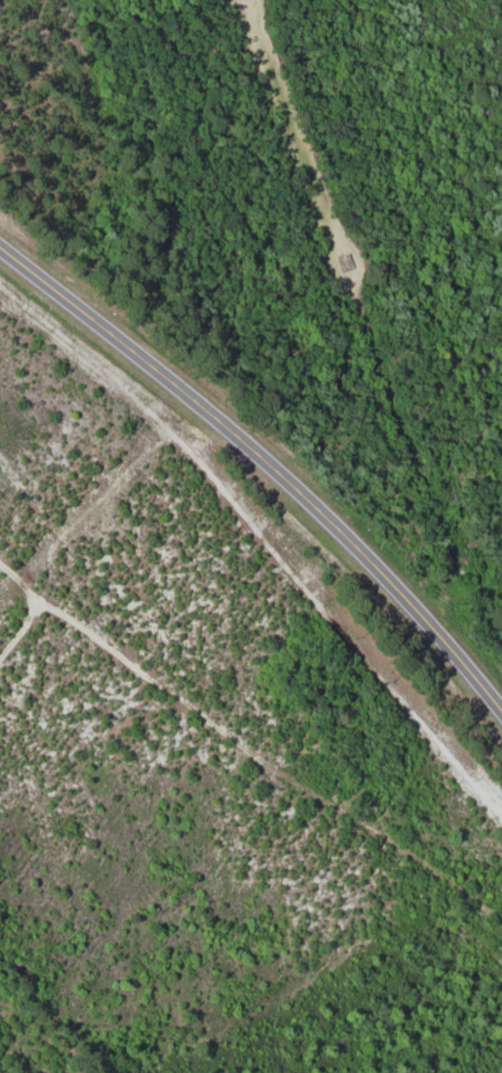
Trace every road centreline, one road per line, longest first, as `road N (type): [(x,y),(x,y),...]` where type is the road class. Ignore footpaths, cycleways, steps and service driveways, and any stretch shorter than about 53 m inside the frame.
road 1 (secondary): [(501,712),(358,549),(255,452),(0,248)]
road 2 (track): [(501,938),(333,804),(40,601),(0,564)]

